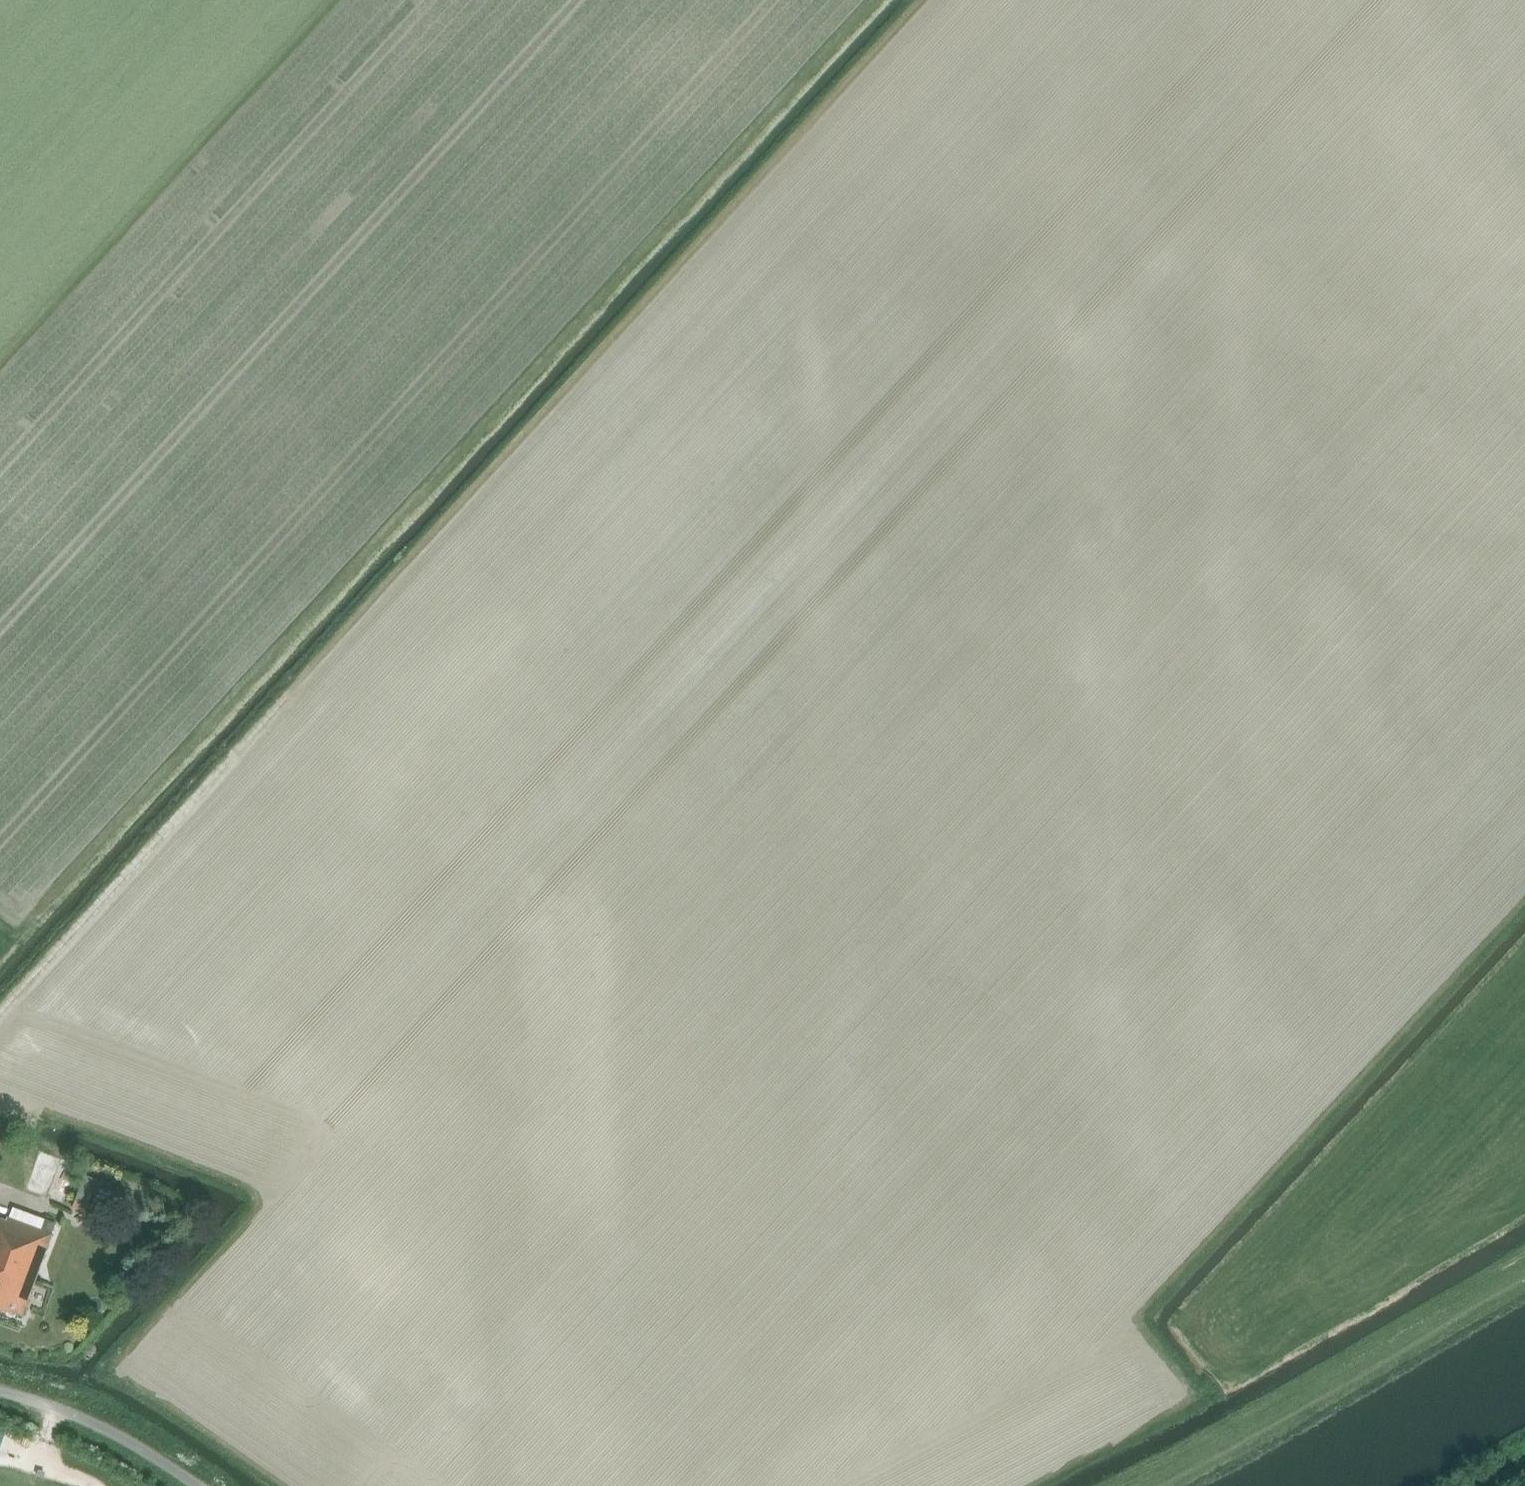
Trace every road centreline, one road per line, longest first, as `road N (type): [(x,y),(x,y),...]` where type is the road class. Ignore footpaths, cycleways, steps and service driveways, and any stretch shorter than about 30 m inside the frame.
road 1 (unclassified): [(198,1485),(110,1431),(0,1391)]

